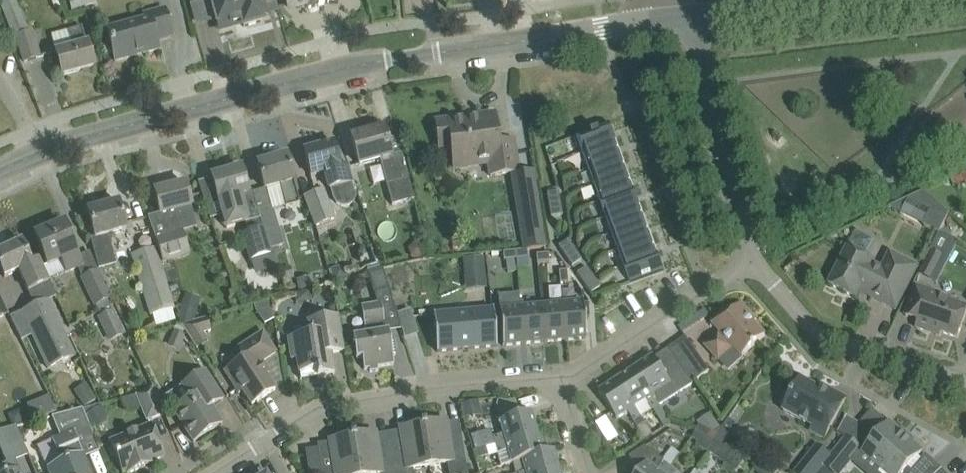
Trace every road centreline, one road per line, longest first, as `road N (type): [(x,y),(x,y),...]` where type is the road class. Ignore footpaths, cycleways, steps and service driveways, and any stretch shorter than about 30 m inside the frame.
road 1 (tertiary): [(0,169),(47,147),(365,63),(656,24)]
road 2 (residential): [(209,472),(318,406),(557,375)]
road 3 (residential): [(965,383),(816,332),(755,260)]
road 4 (residential): [(755,260),(739,225),(690,21)]
road 5 (residential): [(557,375),(631,342),(755,260)]
road 6 (tertiary): [(690,21),(856,0)]

